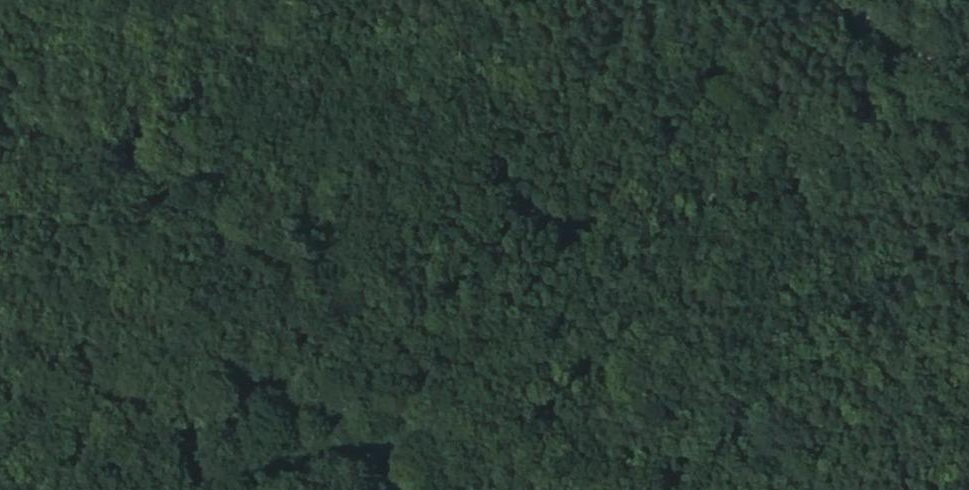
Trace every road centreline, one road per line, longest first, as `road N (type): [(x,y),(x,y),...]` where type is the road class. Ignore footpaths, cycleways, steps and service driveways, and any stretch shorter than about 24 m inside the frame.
road 1 (track): [(968,102),(782,0)]

